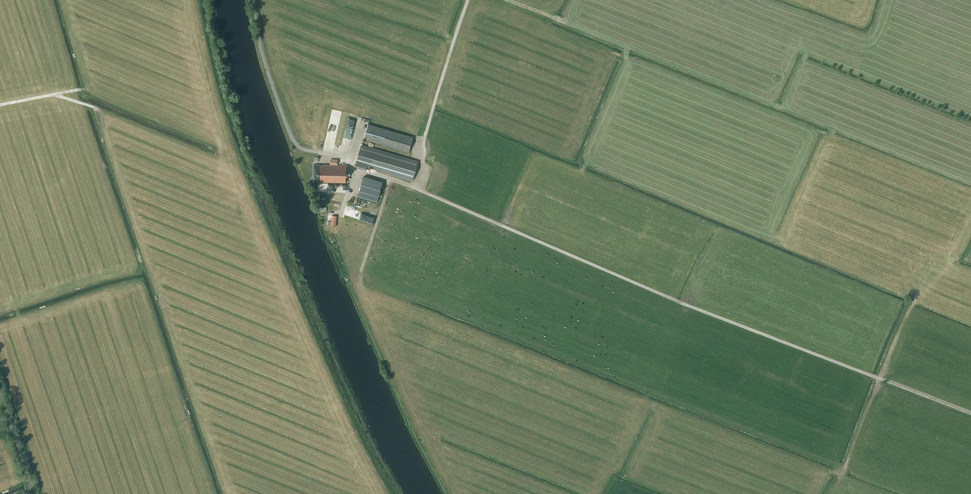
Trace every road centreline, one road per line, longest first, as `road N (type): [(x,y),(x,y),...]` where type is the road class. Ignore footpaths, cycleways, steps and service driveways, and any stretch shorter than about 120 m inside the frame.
road 1 (track): [(355,172),(398,181),(970,415)]

